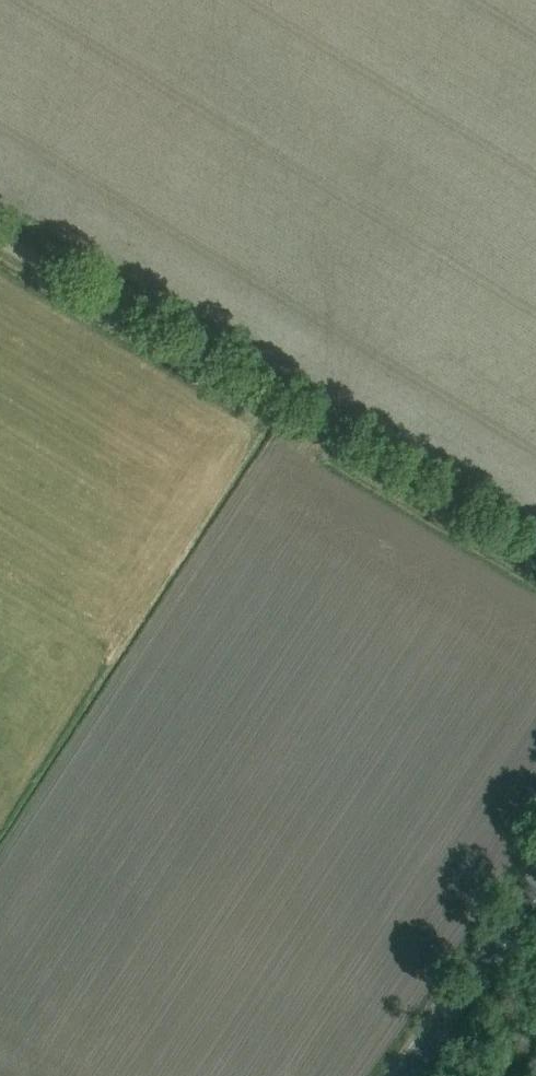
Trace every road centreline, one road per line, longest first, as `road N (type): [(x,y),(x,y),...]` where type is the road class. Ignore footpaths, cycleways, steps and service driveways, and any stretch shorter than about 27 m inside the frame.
road 1 (track): [(535,563),(0,241)]
road 2 (unclassified): [(405,1075),(535,883)]

